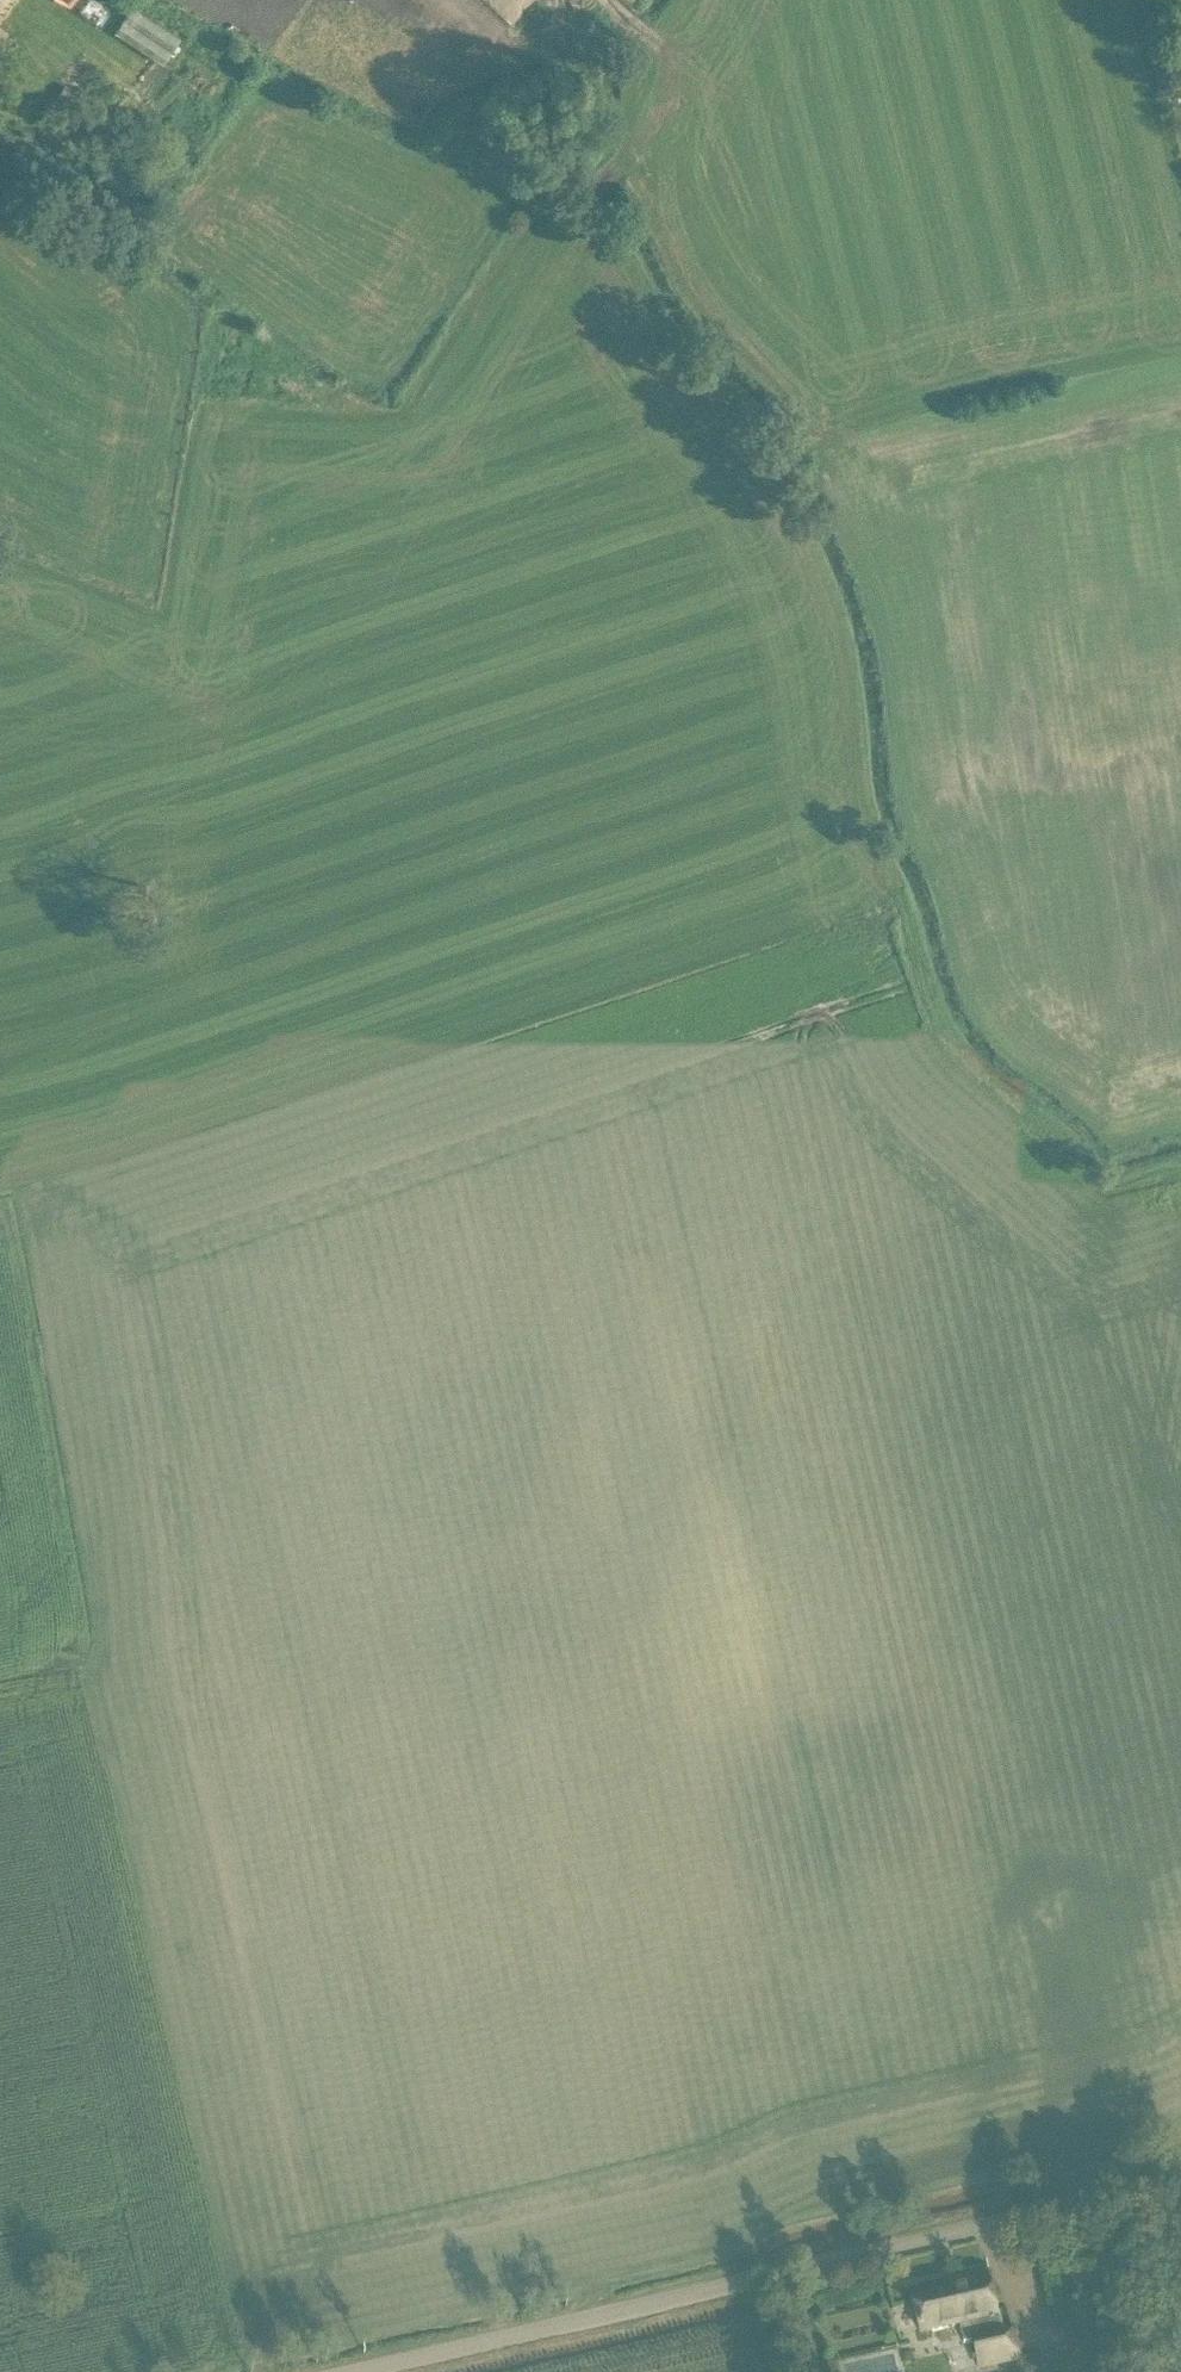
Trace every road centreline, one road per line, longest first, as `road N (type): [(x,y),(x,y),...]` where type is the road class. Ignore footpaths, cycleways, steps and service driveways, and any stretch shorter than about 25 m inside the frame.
road 1 (unclassified): [(367,2371),(1180,2182)]

